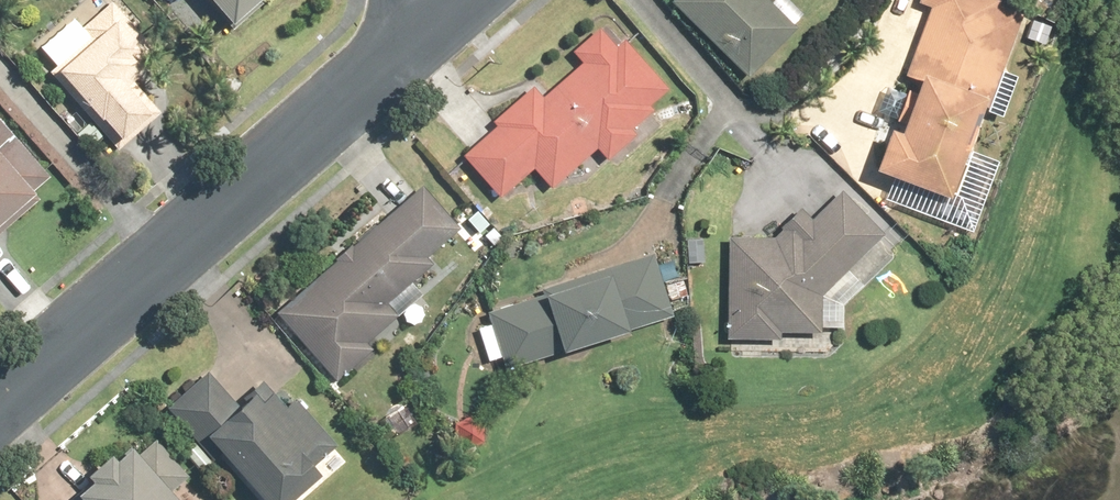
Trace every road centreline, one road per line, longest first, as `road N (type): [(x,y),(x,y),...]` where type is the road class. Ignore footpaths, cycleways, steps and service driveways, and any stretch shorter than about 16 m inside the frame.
road 1 (residential): [(446,14),(0,401)]

